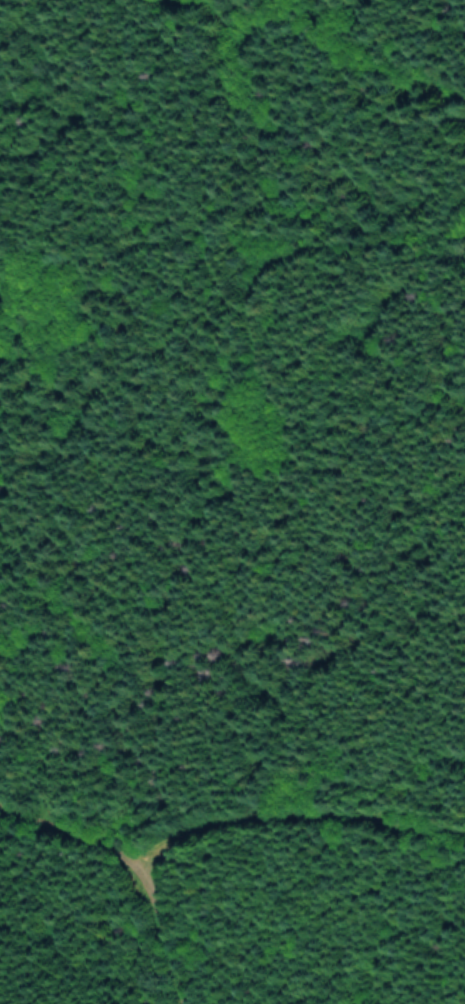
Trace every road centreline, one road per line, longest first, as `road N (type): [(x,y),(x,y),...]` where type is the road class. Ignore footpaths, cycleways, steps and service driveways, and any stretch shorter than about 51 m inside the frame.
road 1 (track): [(0,786),(155,872),(359,842),(464,844)]
road 2 (track): [(148,1003),(155,992),(155,872)]

